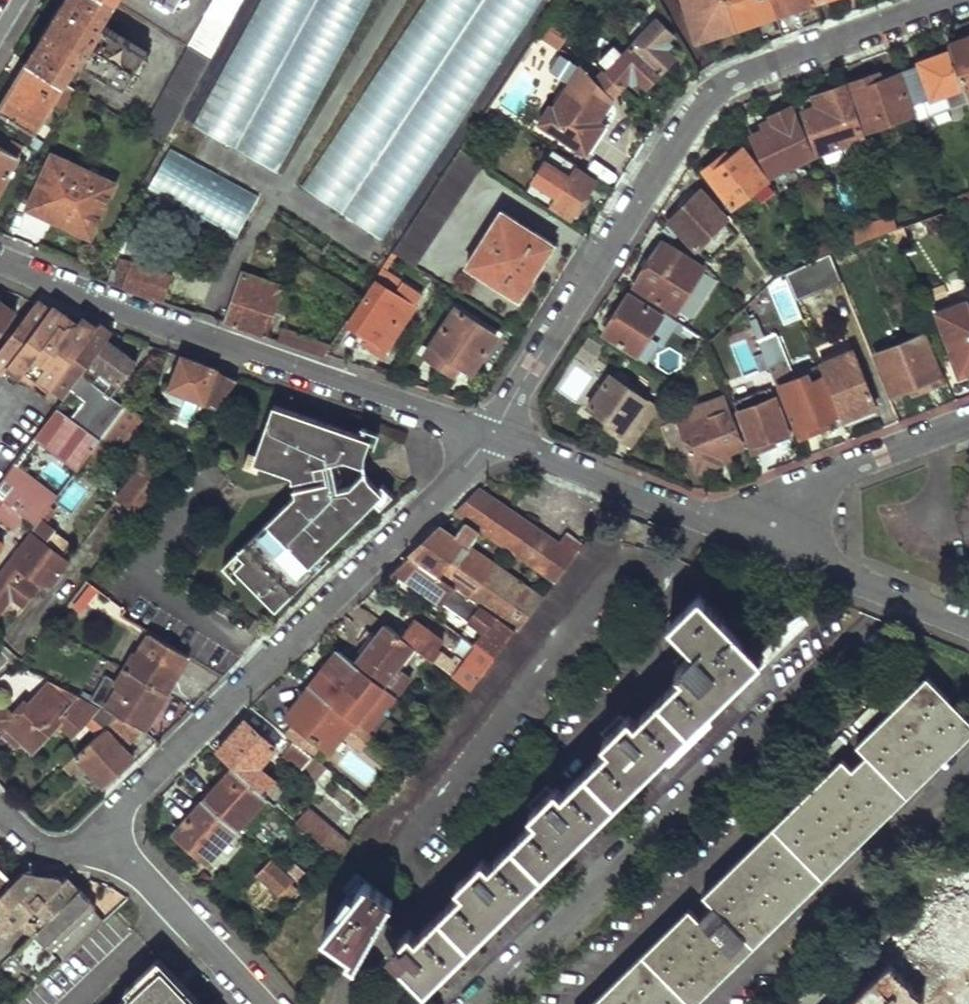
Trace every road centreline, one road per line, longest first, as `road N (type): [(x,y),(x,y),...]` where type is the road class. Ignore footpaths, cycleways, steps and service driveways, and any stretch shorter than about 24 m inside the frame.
road 1 (residential): [(489,437),(711,94),(752,68),(948,0)]
road 2 (residential): [(105,846),(122,804),(446,490),(489,437)]
road 3 (residential): [(489,437),(0,259)]
road 4 (residential): [(760,538),(489,437)]
road 5 (residential): [(760,538),(823,479),(968,421)]
road 6 (residential): [(105,846),(136,864),(264,1003)]
road 7 (residential): [(968,623),(760,538)]

